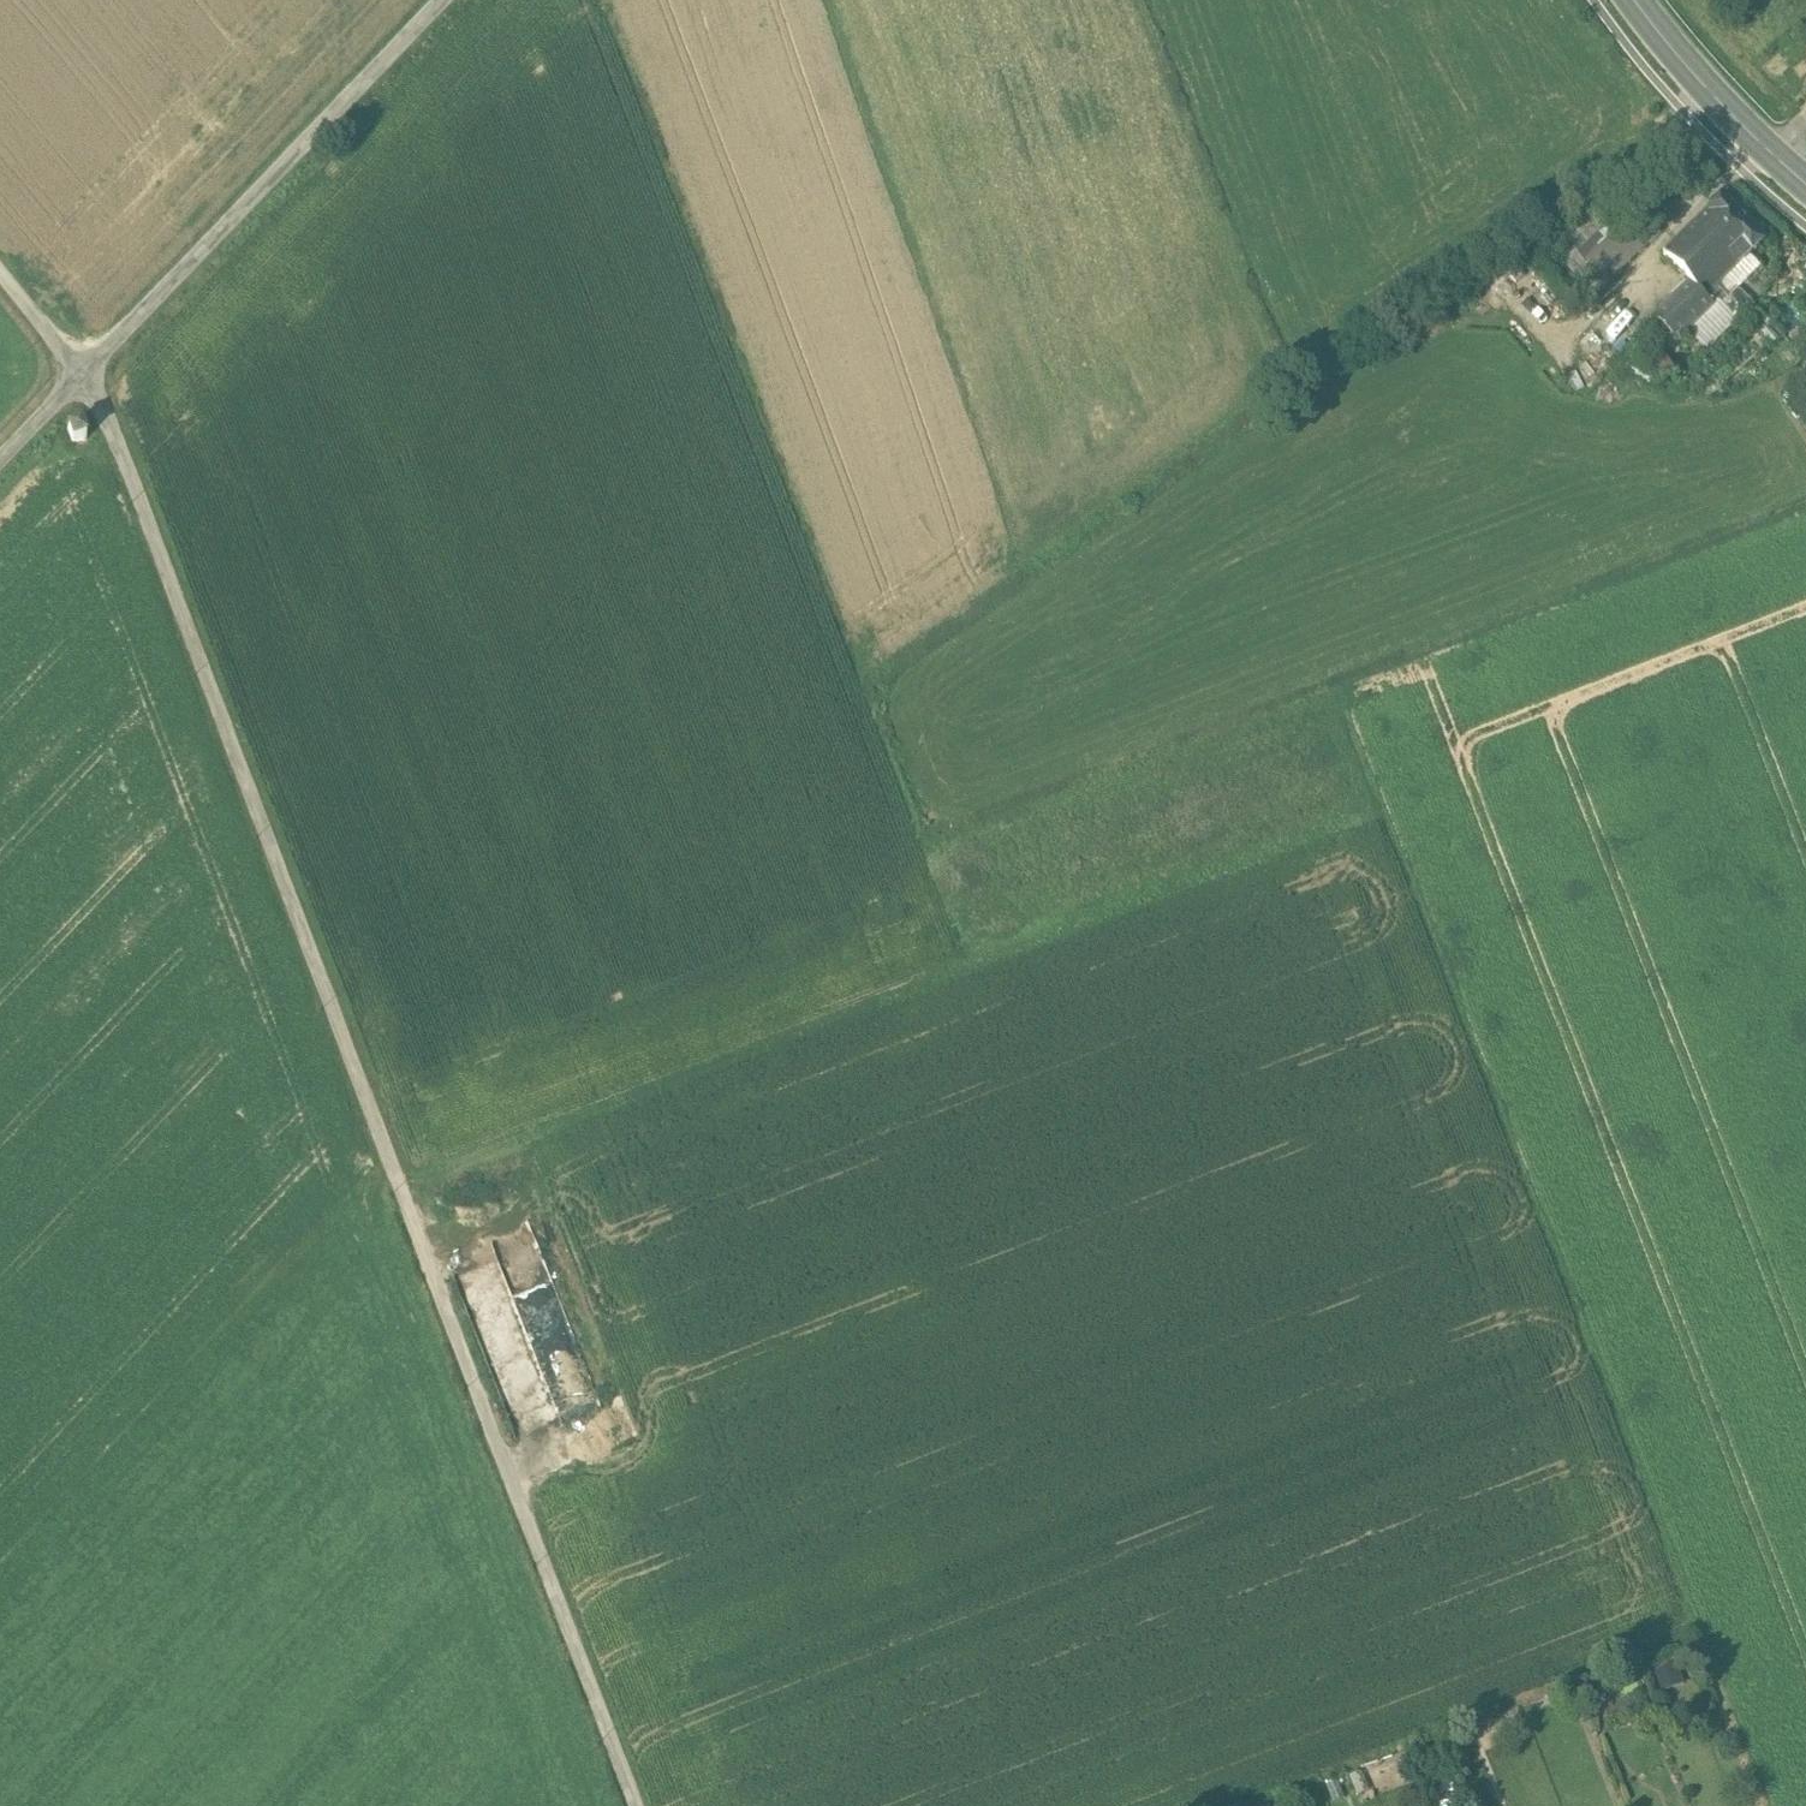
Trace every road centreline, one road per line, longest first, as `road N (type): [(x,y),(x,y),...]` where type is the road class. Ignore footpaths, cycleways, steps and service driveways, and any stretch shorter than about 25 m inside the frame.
road 1 (unclassified): [(637,1805),(108,416),(83,373)]
road 2 (unclassified): [(83,373),(444,0)]
road 3 (secondary): [(1805,181),(1684,63),(1636,0)]
road 4 (unclassified): [(83,373),(0,272)]

